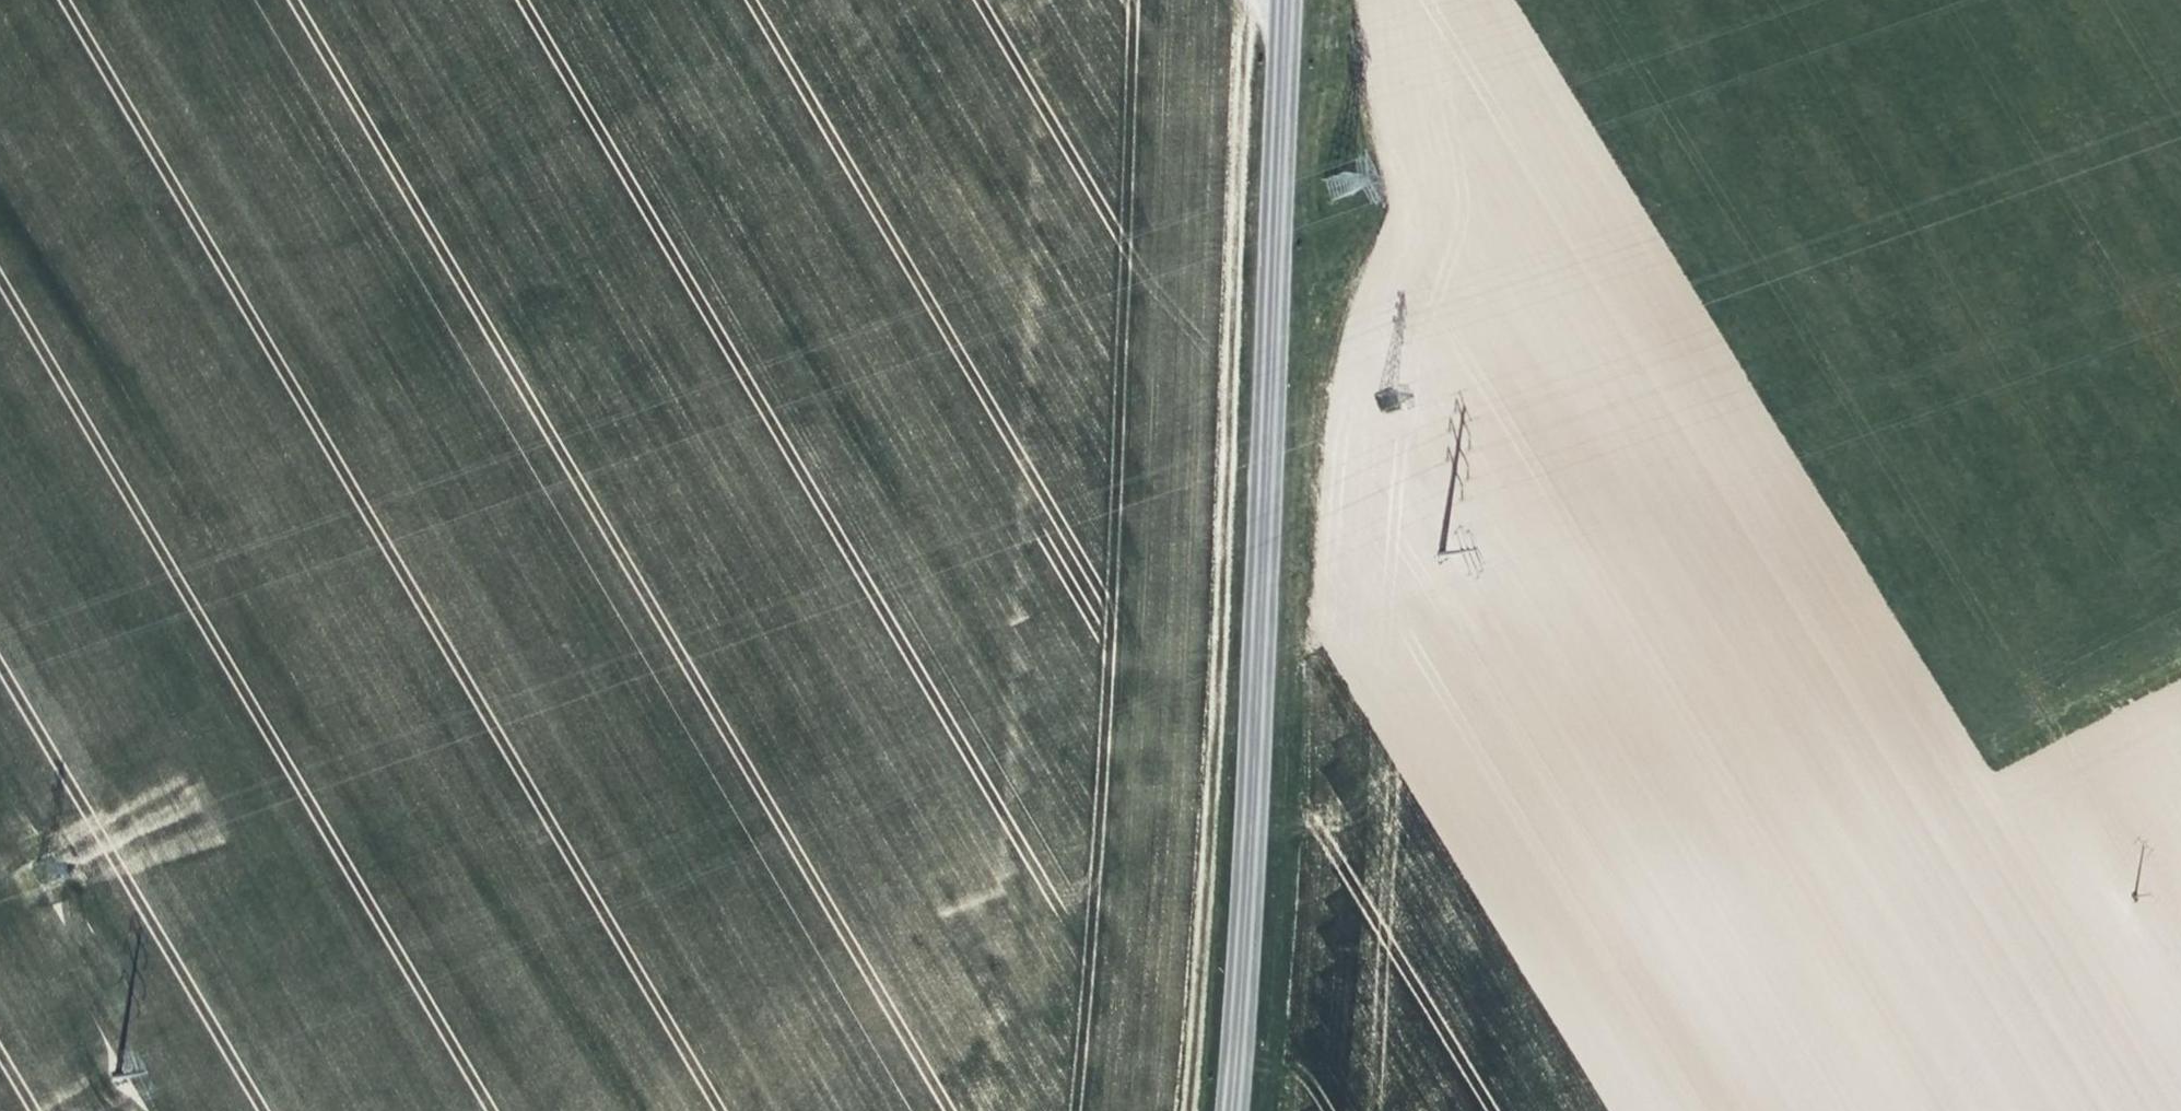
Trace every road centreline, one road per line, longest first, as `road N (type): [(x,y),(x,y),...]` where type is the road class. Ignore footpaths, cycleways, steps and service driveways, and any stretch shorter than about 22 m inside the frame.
road 1 (tertiary): [(1284,0),(1248,950),(1233,1110)]

